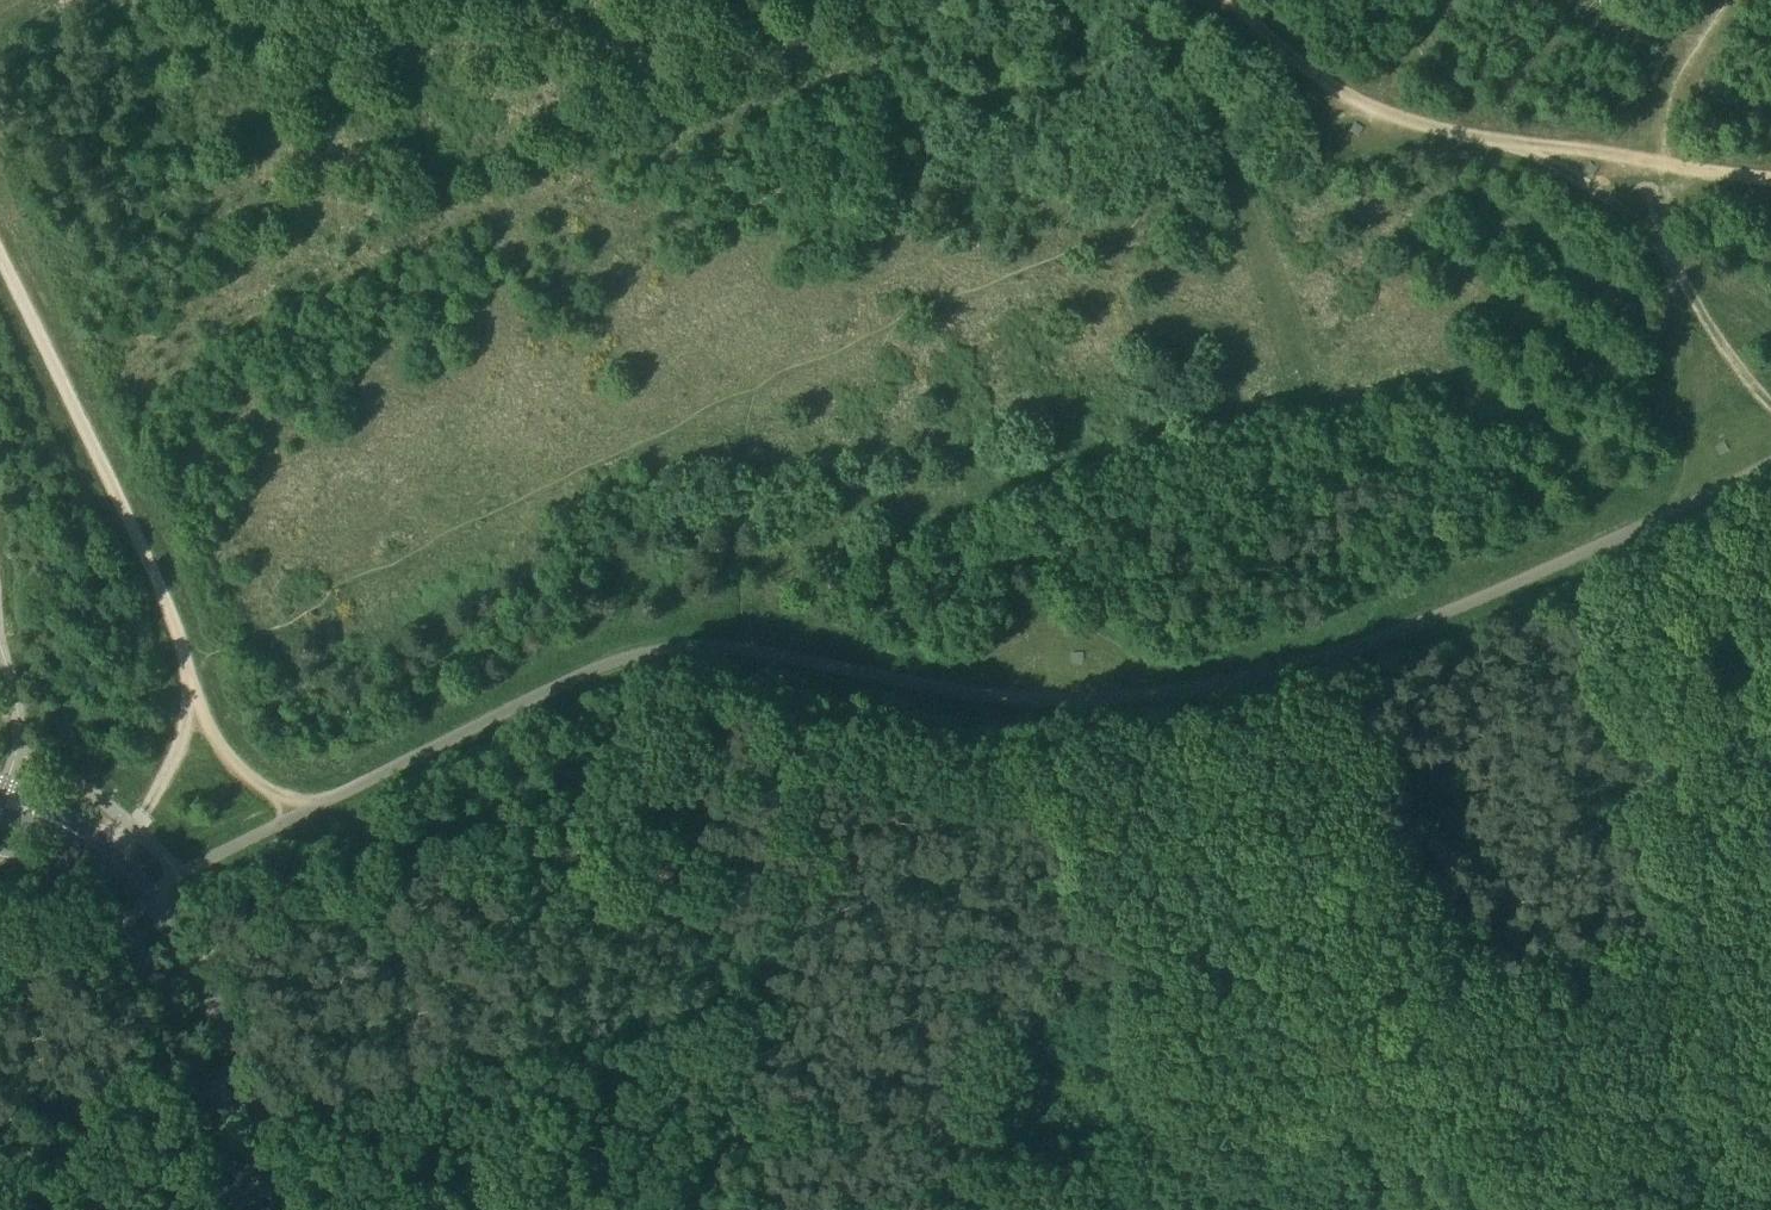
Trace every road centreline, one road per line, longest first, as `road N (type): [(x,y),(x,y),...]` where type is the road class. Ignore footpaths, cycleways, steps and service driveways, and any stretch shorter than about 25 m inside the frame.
road 1 (track): [(130,841),(181,745),(191,682),(168,611),(0,256)]
road 2 (track): [(1234,0),(1309,69),(1416,123),(1603,155),(1770,170)]
road 3 (residential): [(276,1209),(187,944),(146,882),(110,848),(0,797)]
road 4 (track): [(191,682),(242,767),(288,807)]

